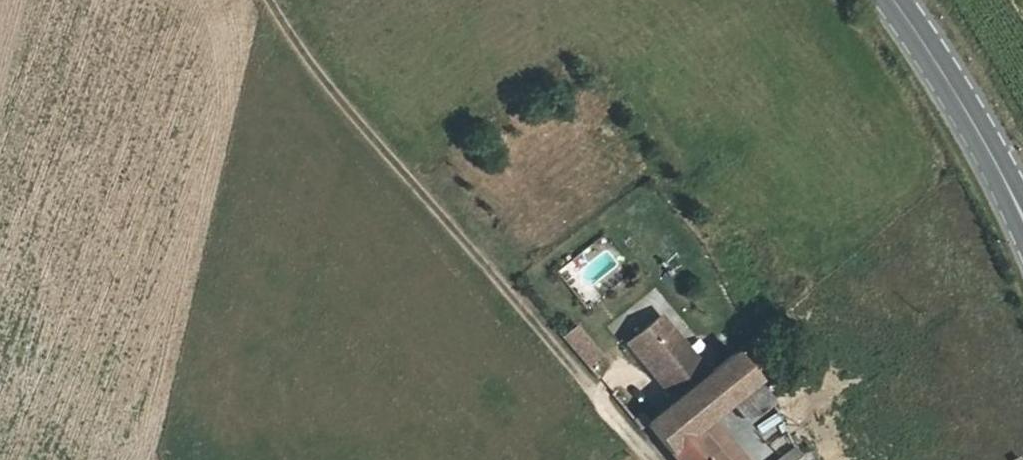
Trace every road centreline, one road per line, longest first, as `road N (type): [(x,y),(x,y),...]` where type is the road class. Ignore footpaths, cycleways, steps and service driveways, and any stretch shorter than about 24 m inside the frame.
road 1 (track): [(651,459),(325,91),(266,0)]
road 2 (primary): [(896,0),(1022,206)]

